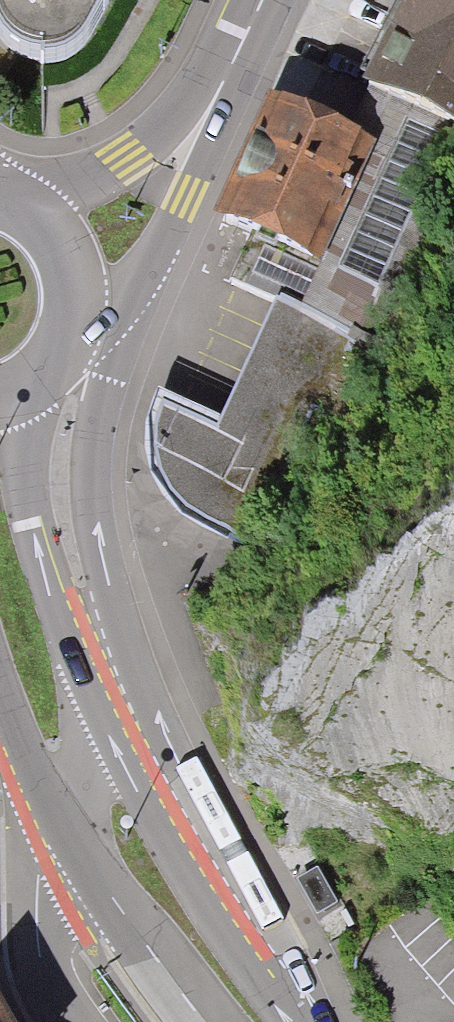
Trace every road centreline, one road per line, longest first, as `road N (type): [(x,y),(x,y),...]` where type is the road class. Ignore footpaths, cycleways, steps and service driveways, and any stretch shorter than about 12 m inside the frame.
road 1 (secondary): [(99,699),(111,647),(93,502),(94,443),(146,274)]
road 2 (secondary): [(296,1021),(99,699)]
road 3 (secondary): [(99,699),(50,596),(28,518),(14,385)]
road 4 (secondary): [(228,74),(126,158),(2,198)]
road 5 (secondary): [(57,819),(206,1021)]
road 6 (secondary): [(146,274),(228,74)]
road 7 (residential): [(77,1021),(40,961),(39,879),(57,819)]
road 8 (secondary): [(0,686),(57,819)]
road 9 (secondary): [(67,308),(59,254),(26,211),(2,198)]
road 10 (residential): [(57,819),(99,699)]

